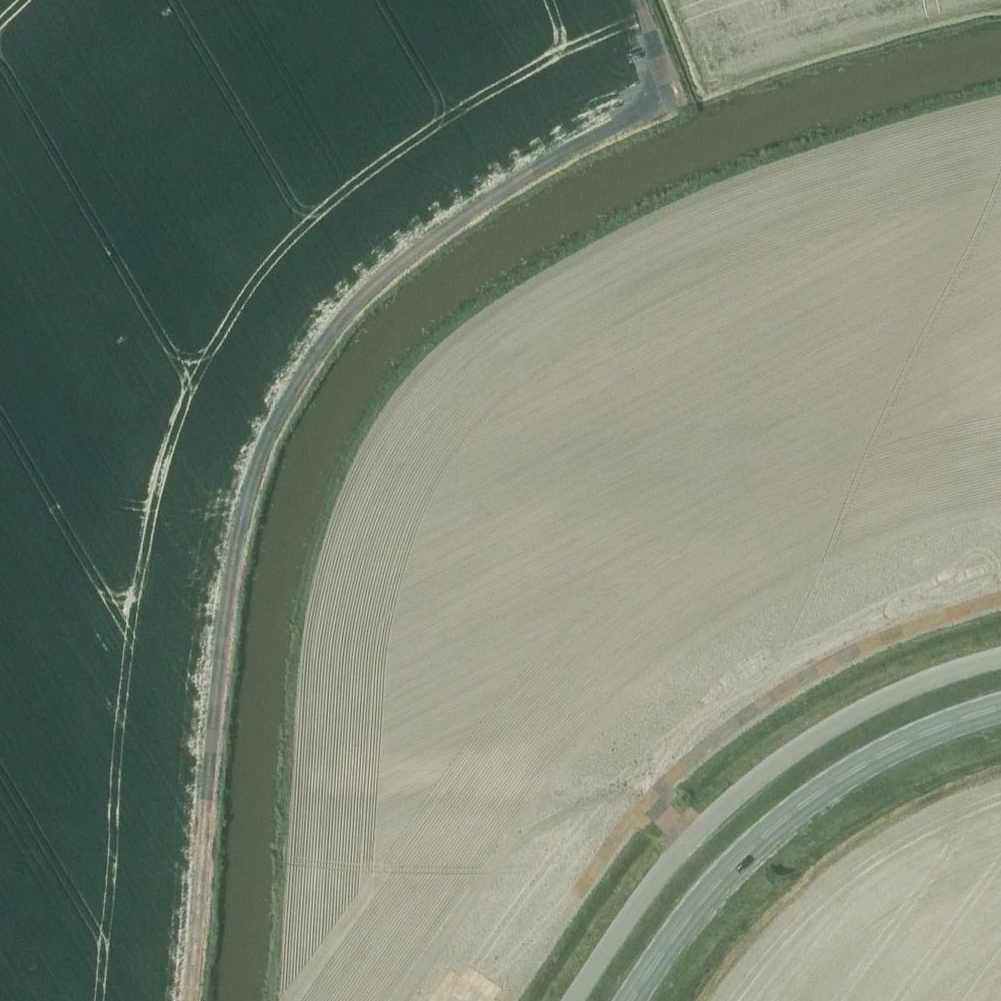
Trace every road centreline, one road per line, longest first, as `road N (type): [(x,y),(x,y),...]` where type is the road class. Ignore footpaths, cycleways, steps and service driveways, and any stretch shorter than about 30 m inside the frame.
road 1 (unclassified): [(1000,655),(949,670),(846,718),(744,788),(632,908),(571,1000)]
road 2 (primary): [(1000,706),(906,739),(800,804),(728,870),(628,1000)]

